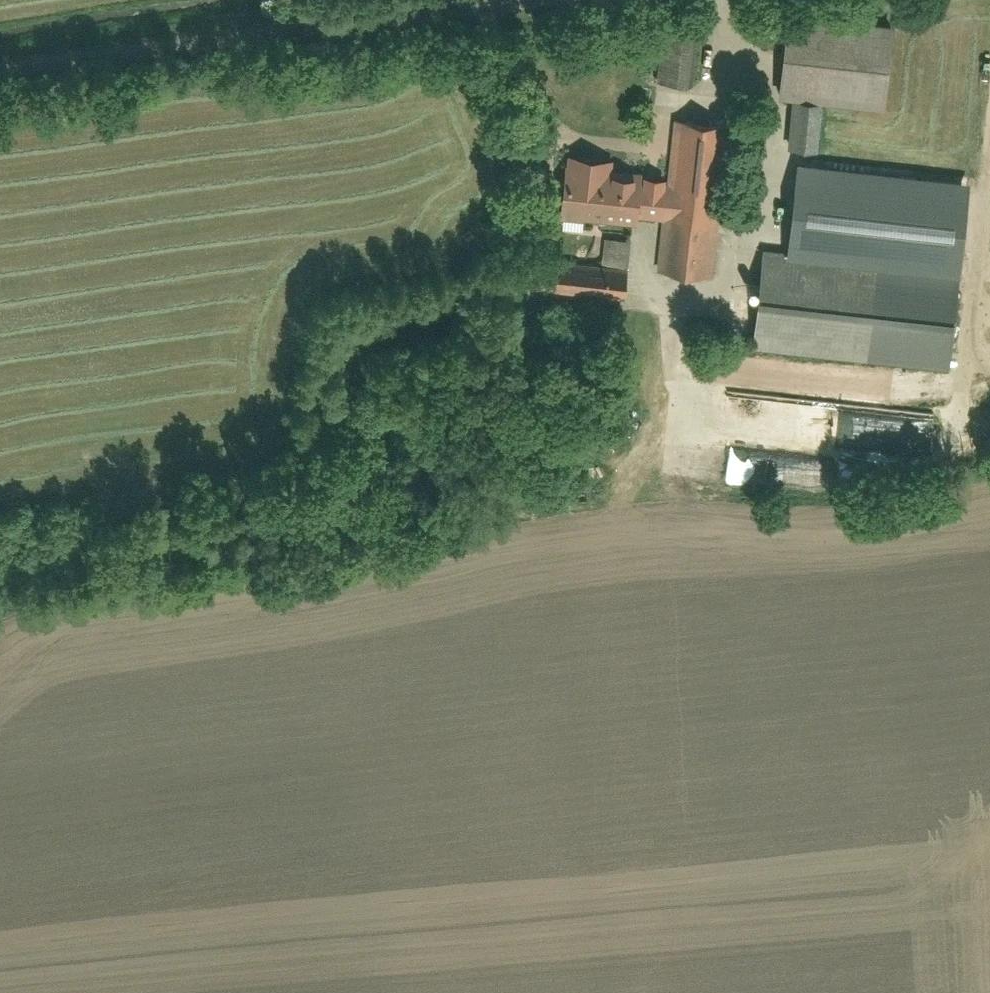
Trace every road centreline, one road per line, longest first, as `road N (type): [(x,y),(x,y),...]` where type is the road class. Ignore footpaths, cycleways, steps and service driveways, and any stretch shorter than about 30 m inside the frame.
road 1 (residential): [(0,74),(501,0)]

